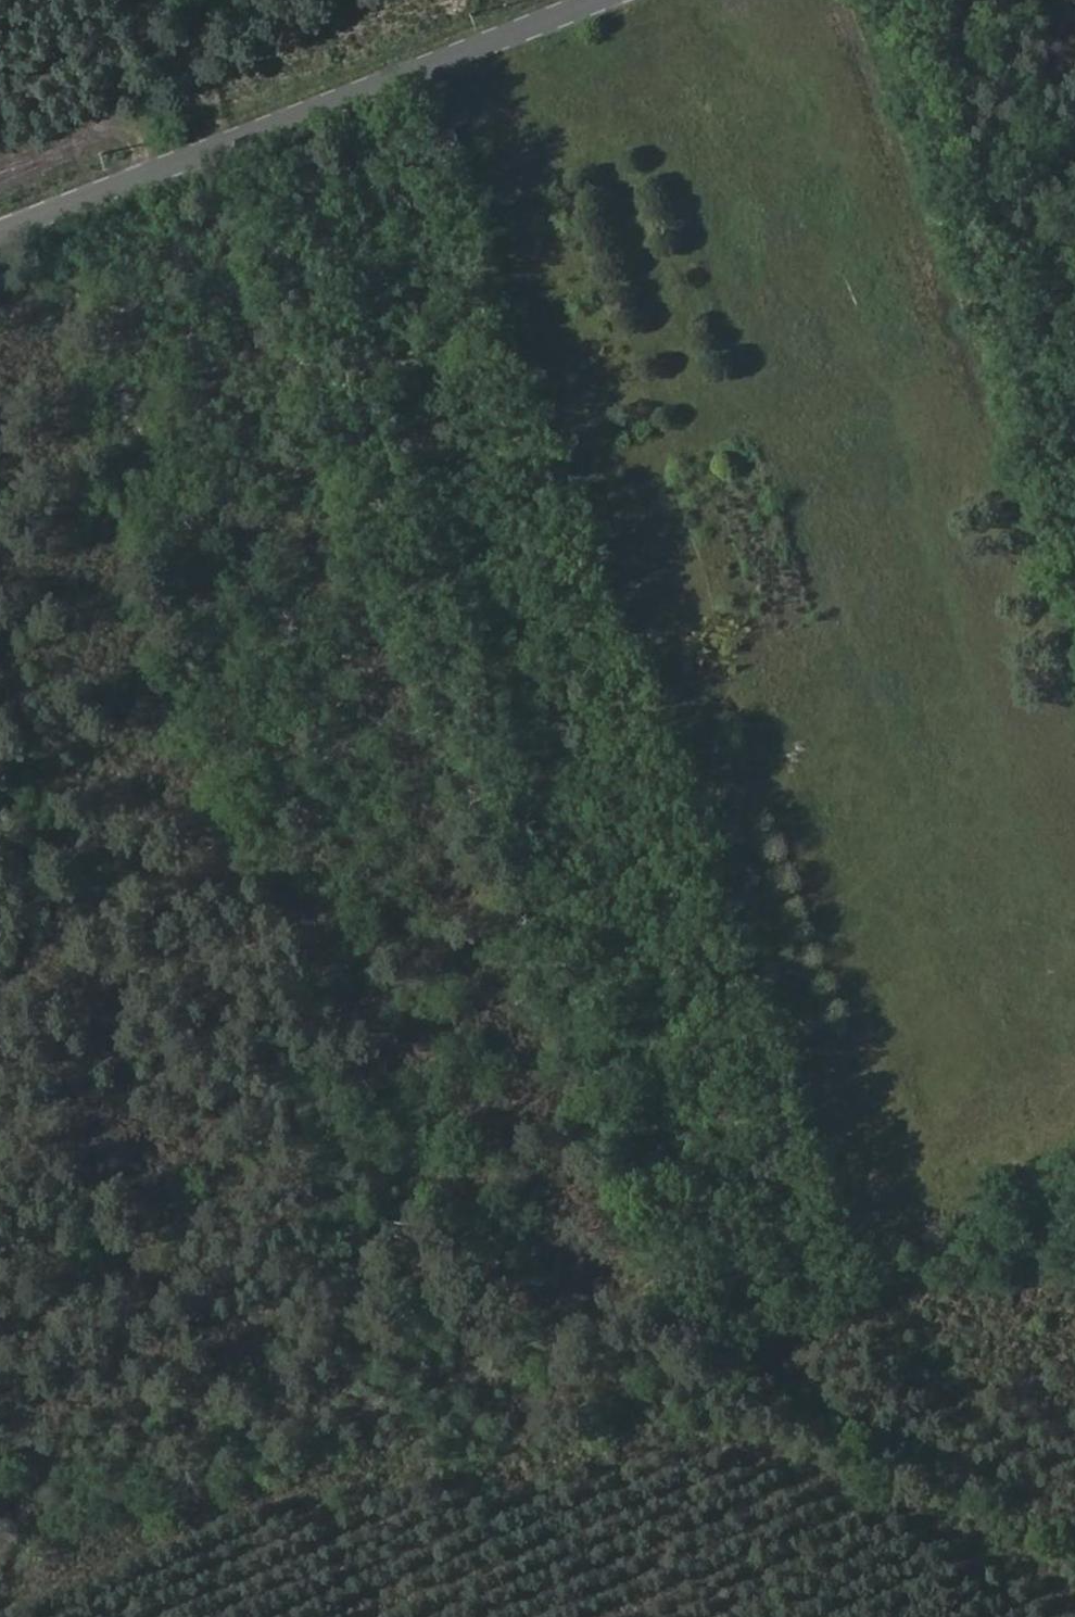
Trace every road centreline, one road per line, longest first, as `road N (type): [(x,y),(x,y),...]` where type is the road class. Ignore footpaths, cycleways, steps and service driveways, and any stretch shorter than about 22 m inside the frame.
road 1 (tertiary): [(0,231),(602,0)]

